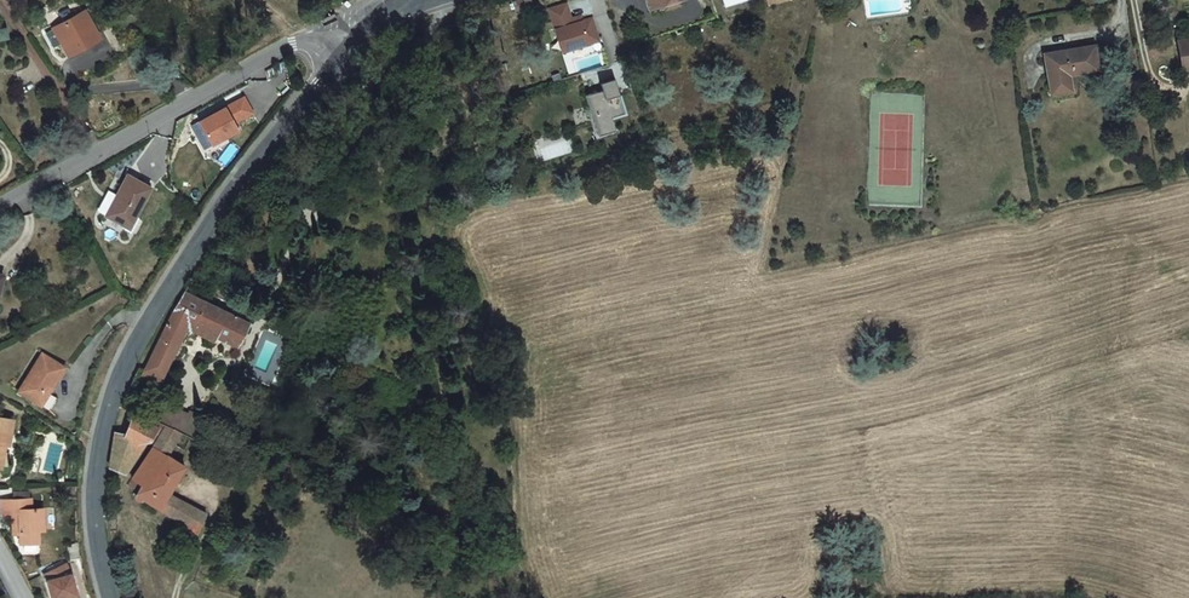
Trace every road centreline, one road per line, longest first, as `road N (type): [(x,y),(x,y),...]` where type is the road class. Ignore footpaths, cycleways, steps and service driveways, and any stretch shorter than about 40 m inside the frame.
road 1 (tertiary): [(321,74),(196,248),(117,387),(94,454),(91,511),(108,597)]
road 2 (unclassified): [(291,48),(0,213)]

